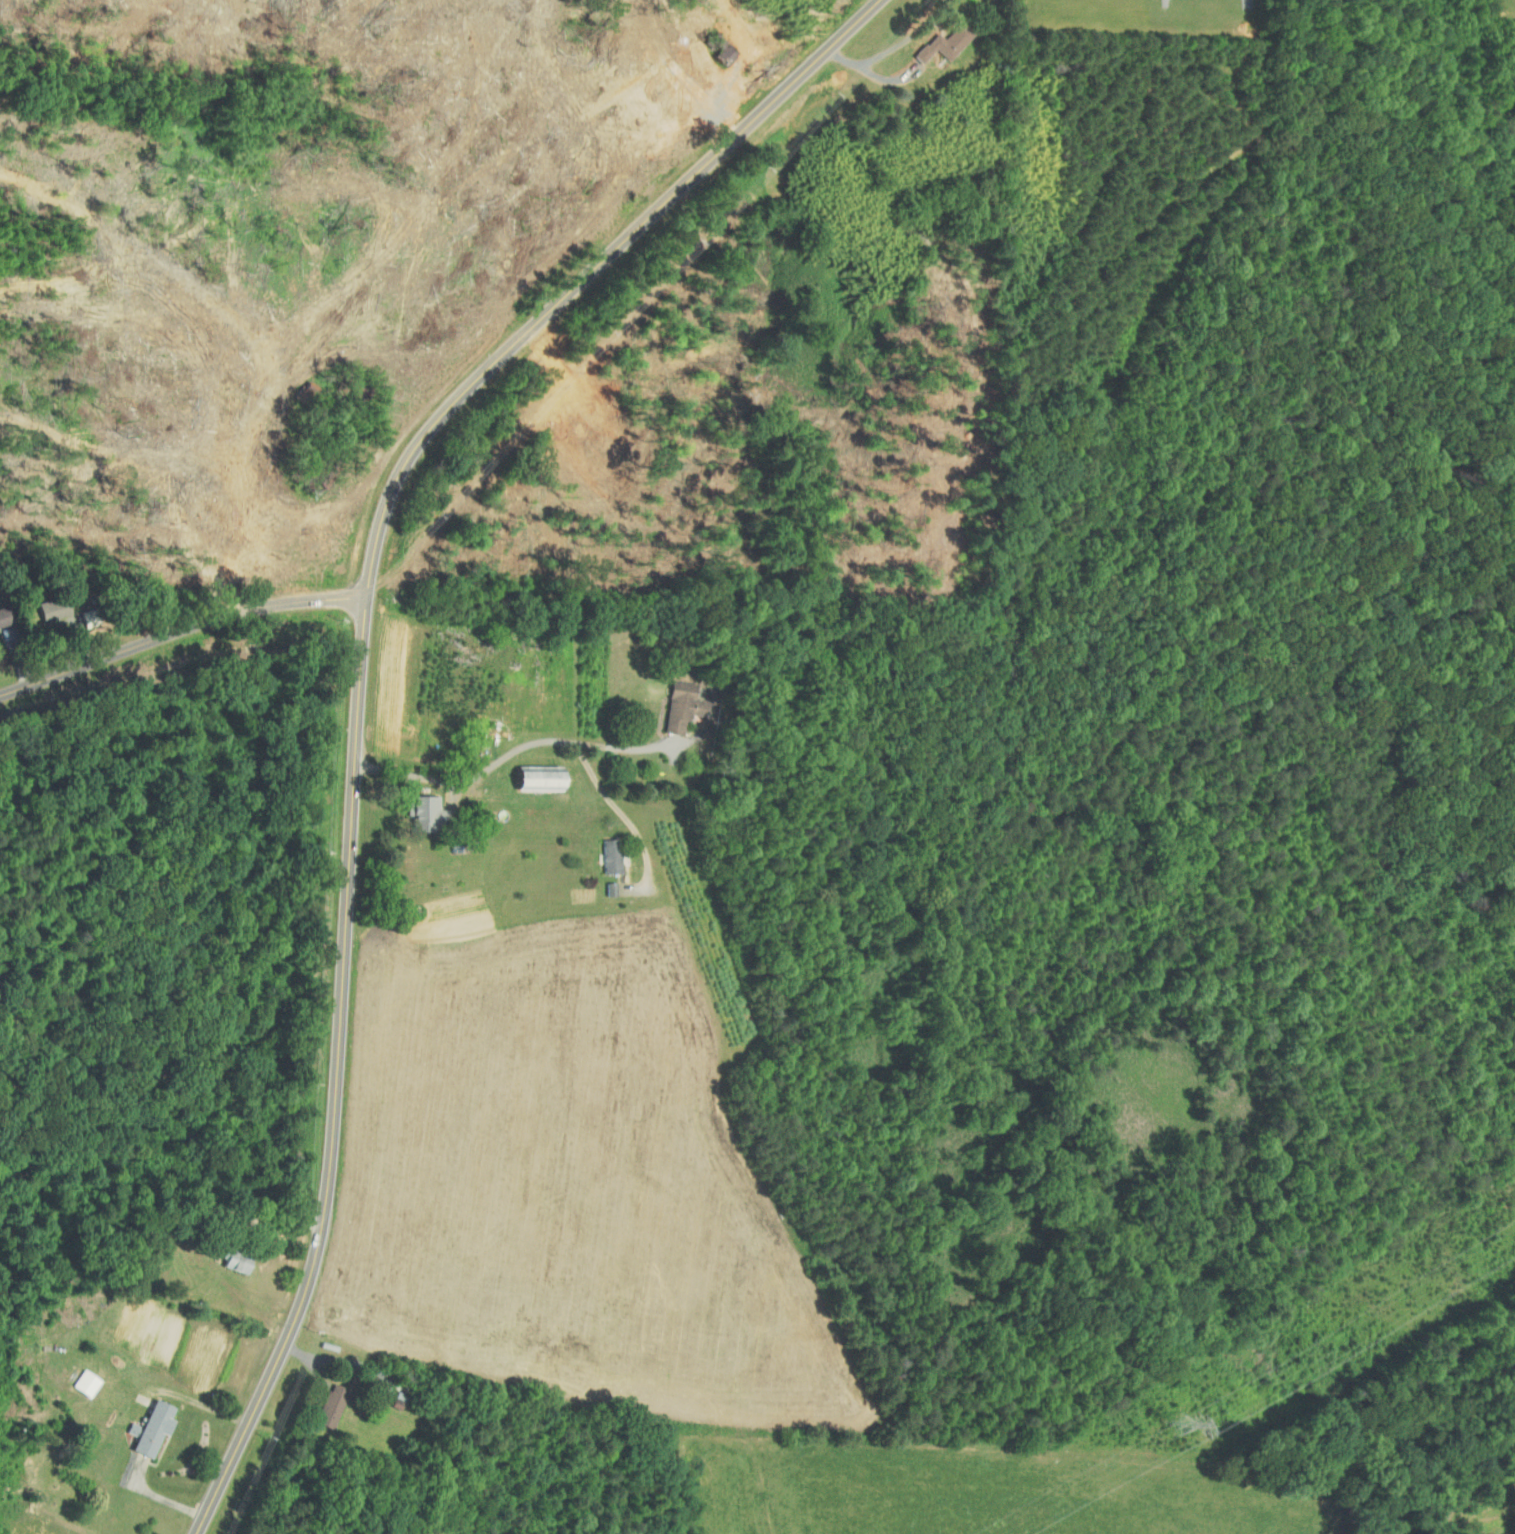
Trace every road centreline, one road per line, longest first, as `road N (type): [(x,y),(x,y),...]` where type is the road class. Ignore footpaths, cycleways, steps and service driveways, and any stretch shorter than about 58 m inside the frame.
road 1 (secondary): [(197,1533),(306,1297),(325,1223),(365,598),(392,490),(456,400),(882,0)]
road 2 (residential): [(365,598),(283,601),(209,616),(0,692)]
road 3 (residential): [(356,772),(464,781),(536,745),(665,747),(688,731)]

